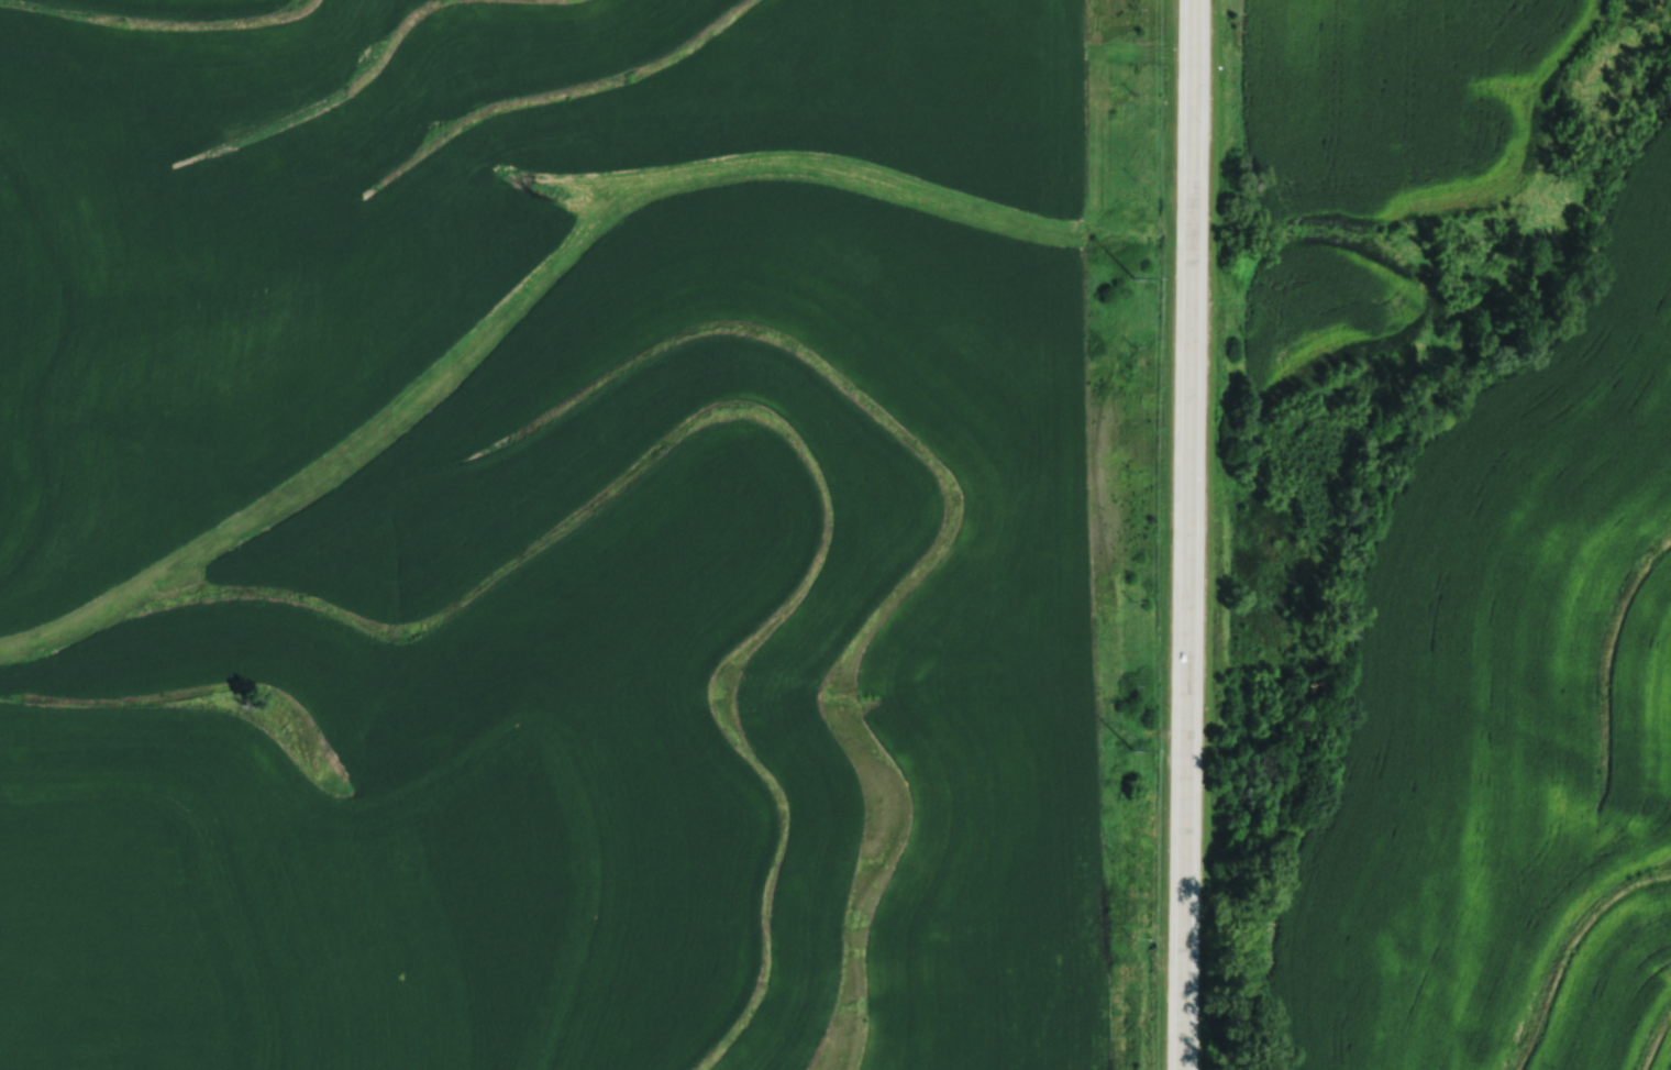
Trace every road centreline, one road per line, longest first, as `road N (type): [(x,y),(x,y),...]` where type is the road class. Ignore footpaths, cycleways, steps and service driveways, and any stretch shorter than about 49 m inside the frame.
road 1 (secondary): [(1180,1069),(1192,0)]

